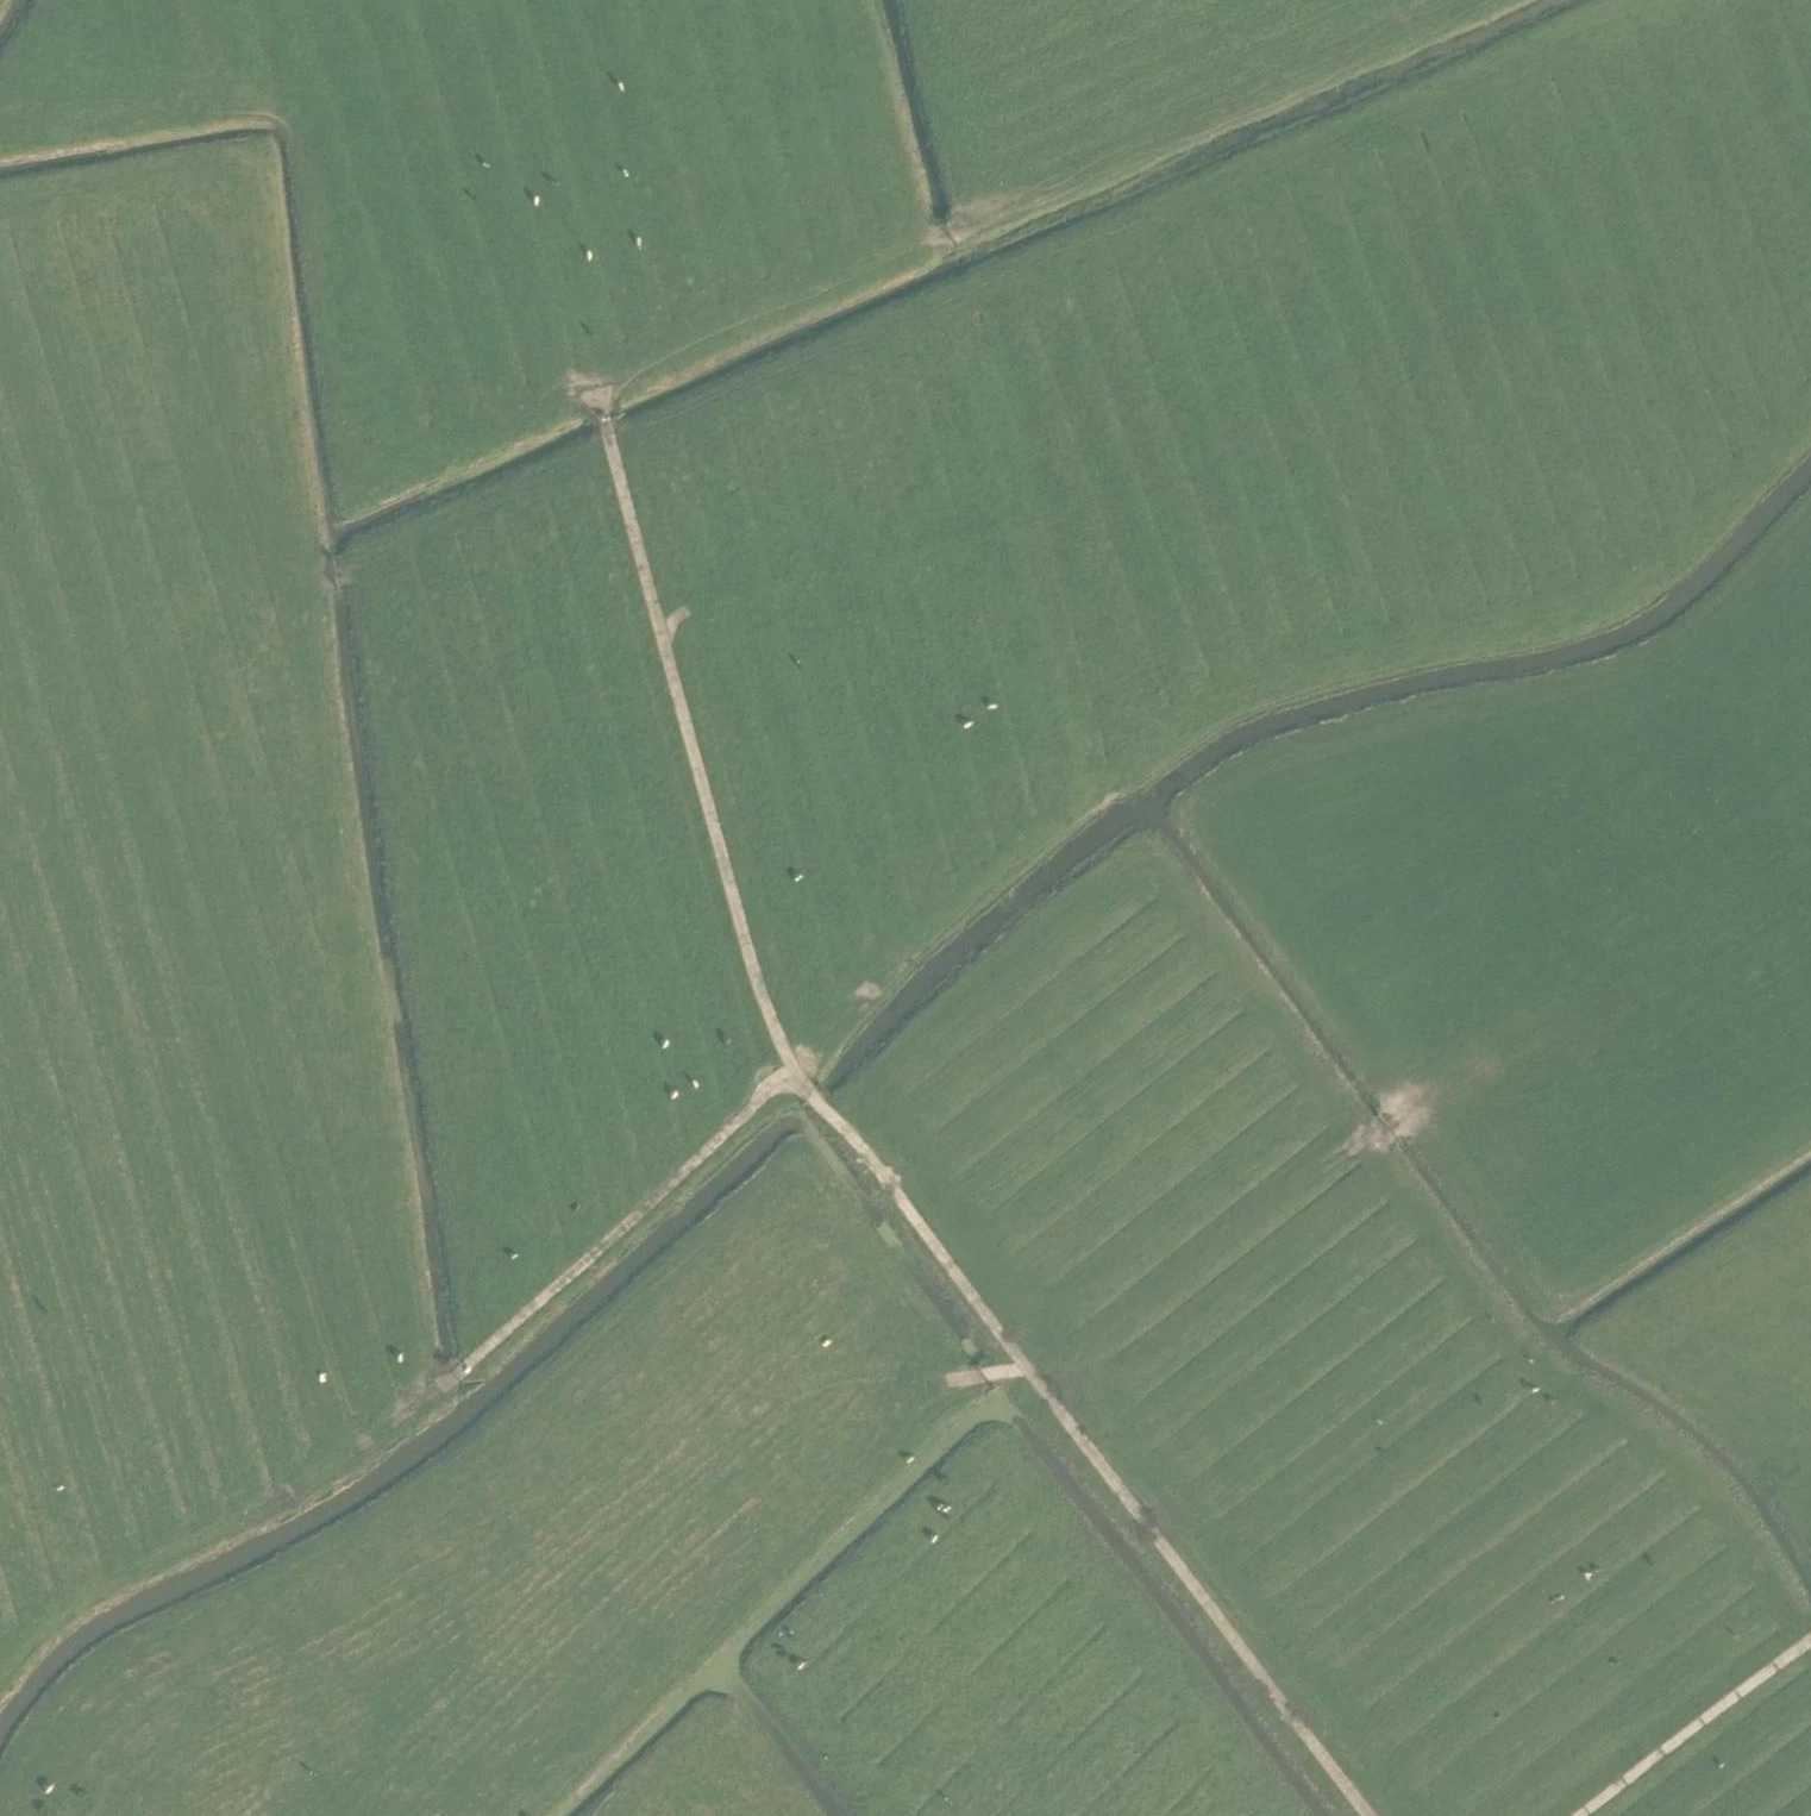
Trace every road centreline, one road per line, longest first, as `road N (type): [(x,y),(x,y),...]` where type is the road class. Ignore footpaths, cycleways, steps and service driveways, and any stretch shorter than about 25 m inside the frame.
road 1 (track): [(1368,1815),(880,1170),(798,1076),(746,941),(598,399)]
road 2 (track): [(798,1076),(767,1096),(445,1388)]

